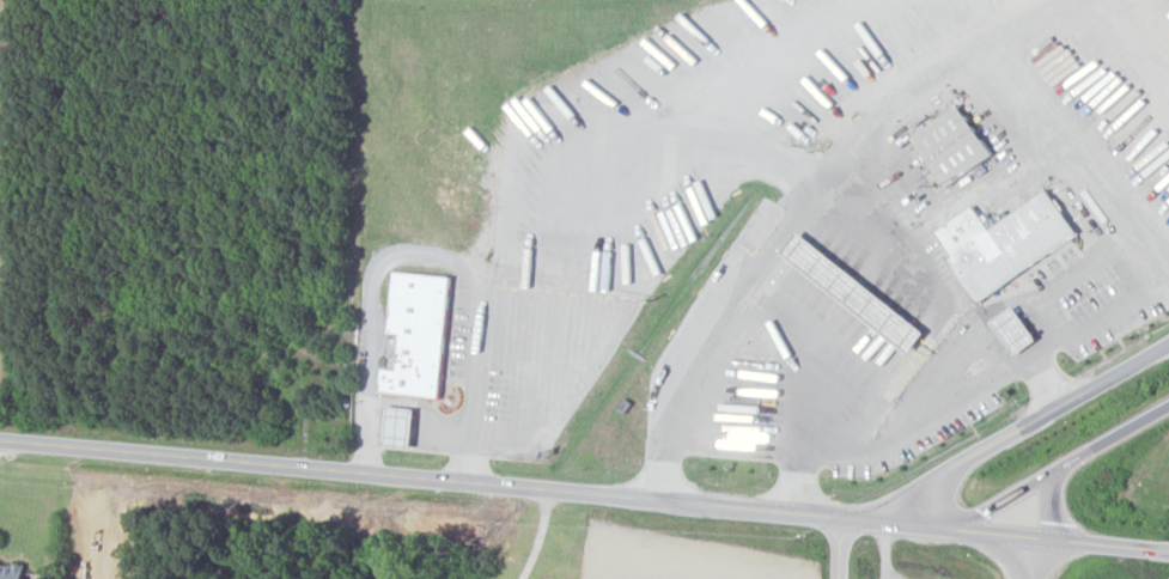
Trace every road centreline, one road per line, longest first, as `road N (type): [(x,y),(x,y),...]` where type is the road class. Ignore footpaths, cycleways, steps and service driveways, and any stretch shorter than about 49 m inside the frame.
road 1 (secondary): [(960,530),(0,443)]
road 2 (residential): [(911,525),(913,499),(945,474),(1168,348)]
road 3 (motorway): [(1168,410),(1057,471)]

